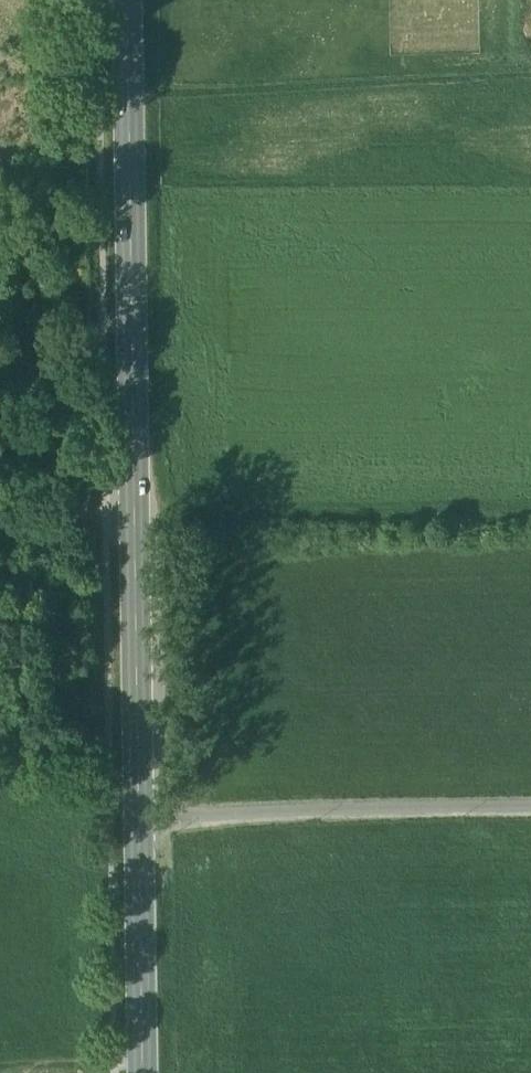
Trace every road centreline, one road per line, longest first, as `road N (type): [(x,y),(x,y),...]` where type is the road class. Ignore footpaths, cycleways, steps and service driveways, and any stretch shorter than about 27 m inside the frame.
road 1 (secondary): [(130,0),(140,817)]
road 2 (unclassified): [(140,817),(530,809)]
road 3 (secondary): [(142,1072),(140,817)]

